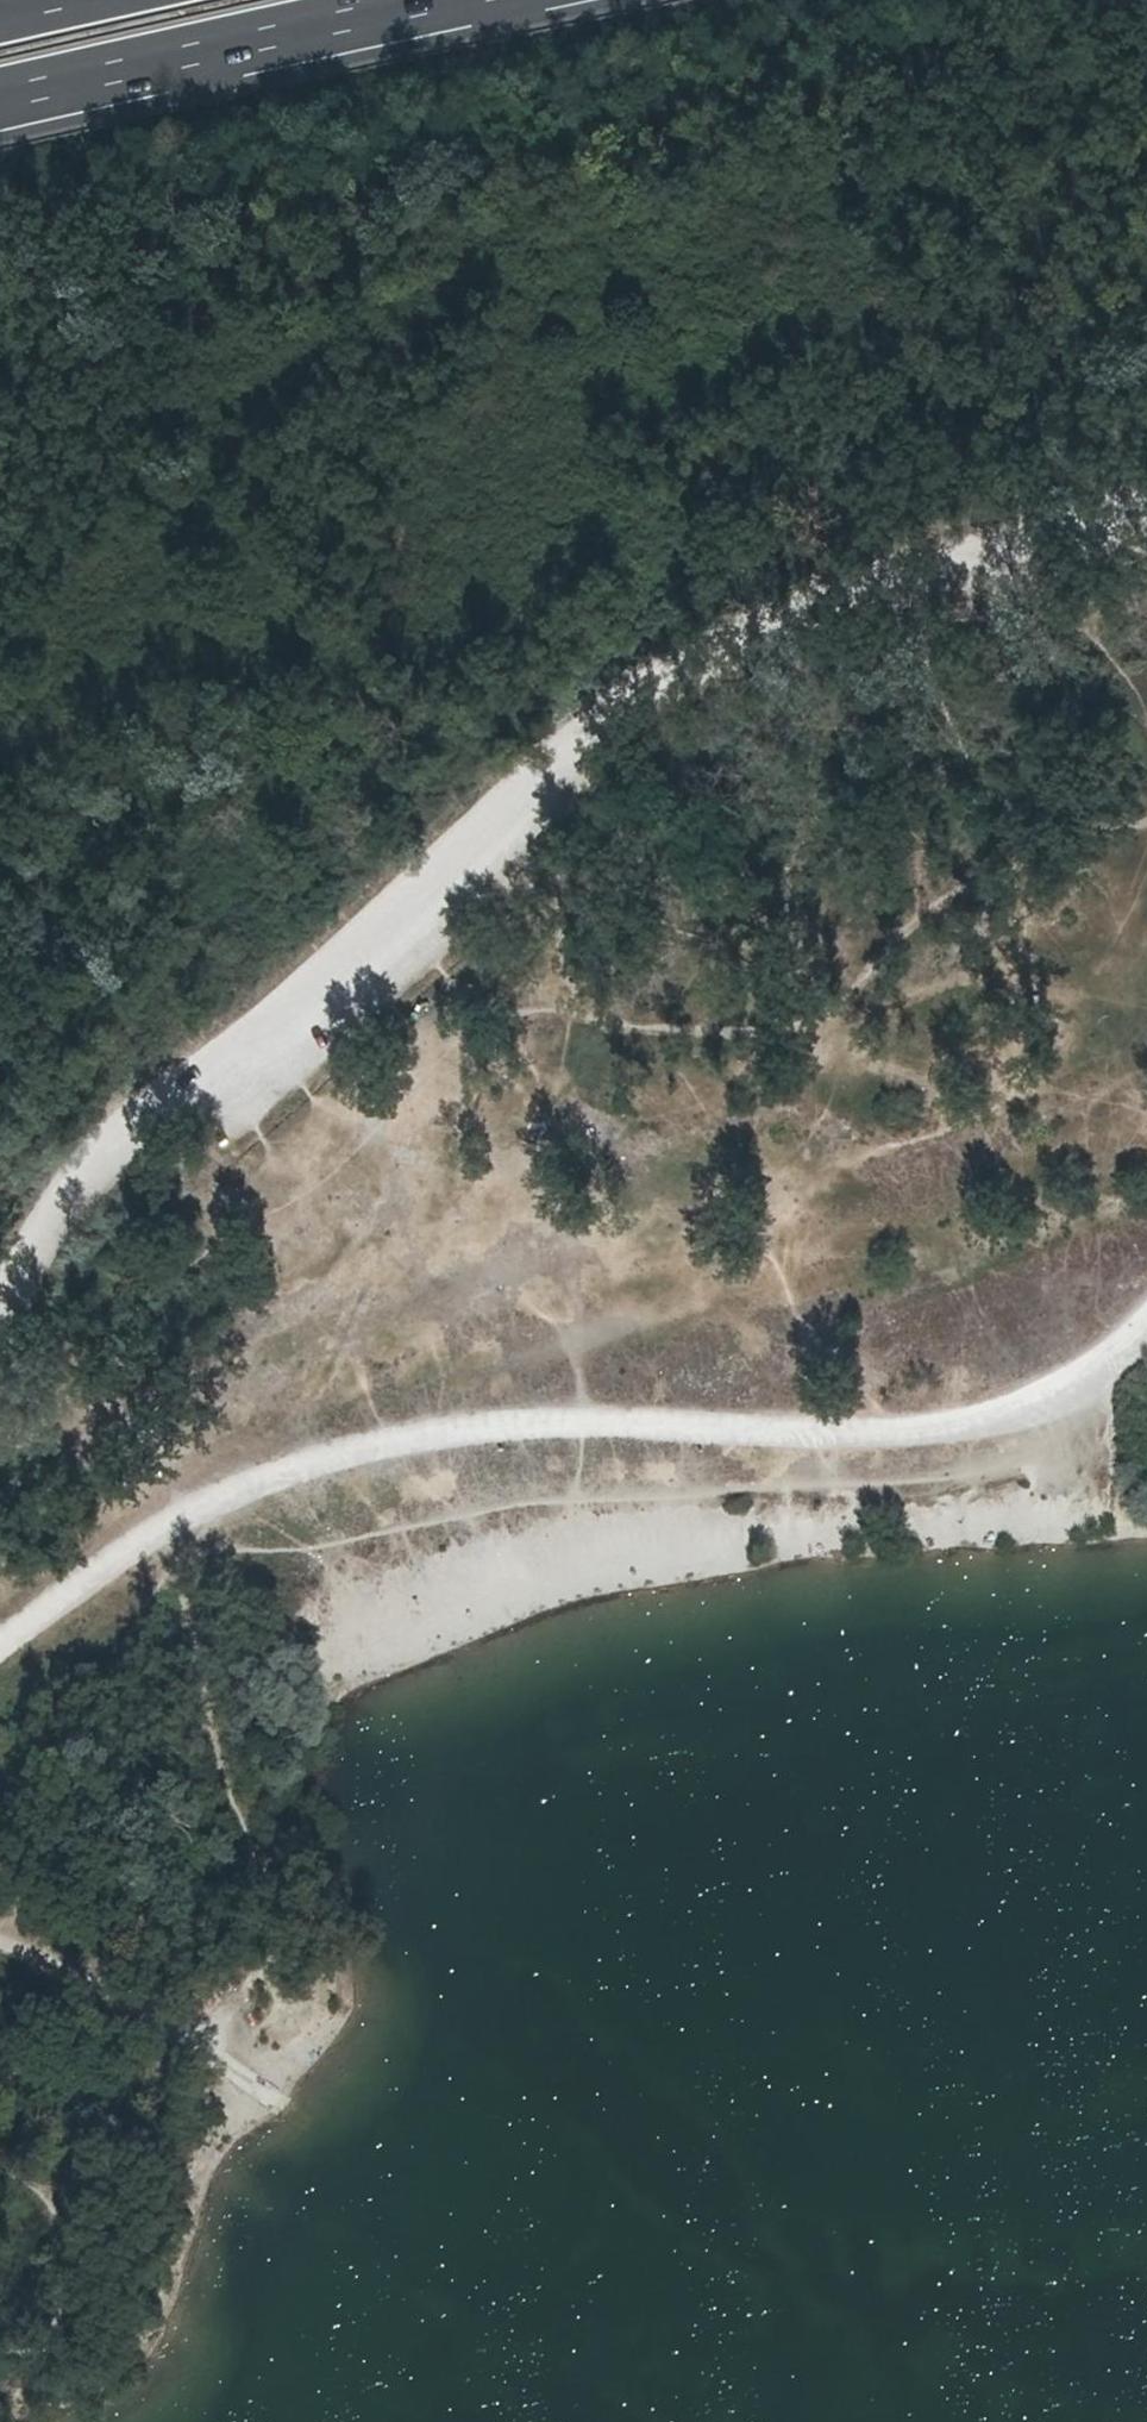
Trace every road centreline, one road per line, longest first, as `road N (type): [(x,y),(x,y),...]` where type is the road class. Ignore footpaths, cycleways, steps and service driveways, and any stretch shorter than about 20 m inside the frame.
road 1 (track): [(0,1326),(31,1256),(219,1063),(597,736),(798,616),(1146,516)]
road 2 (motorway): [(0,100),(463,0)]

